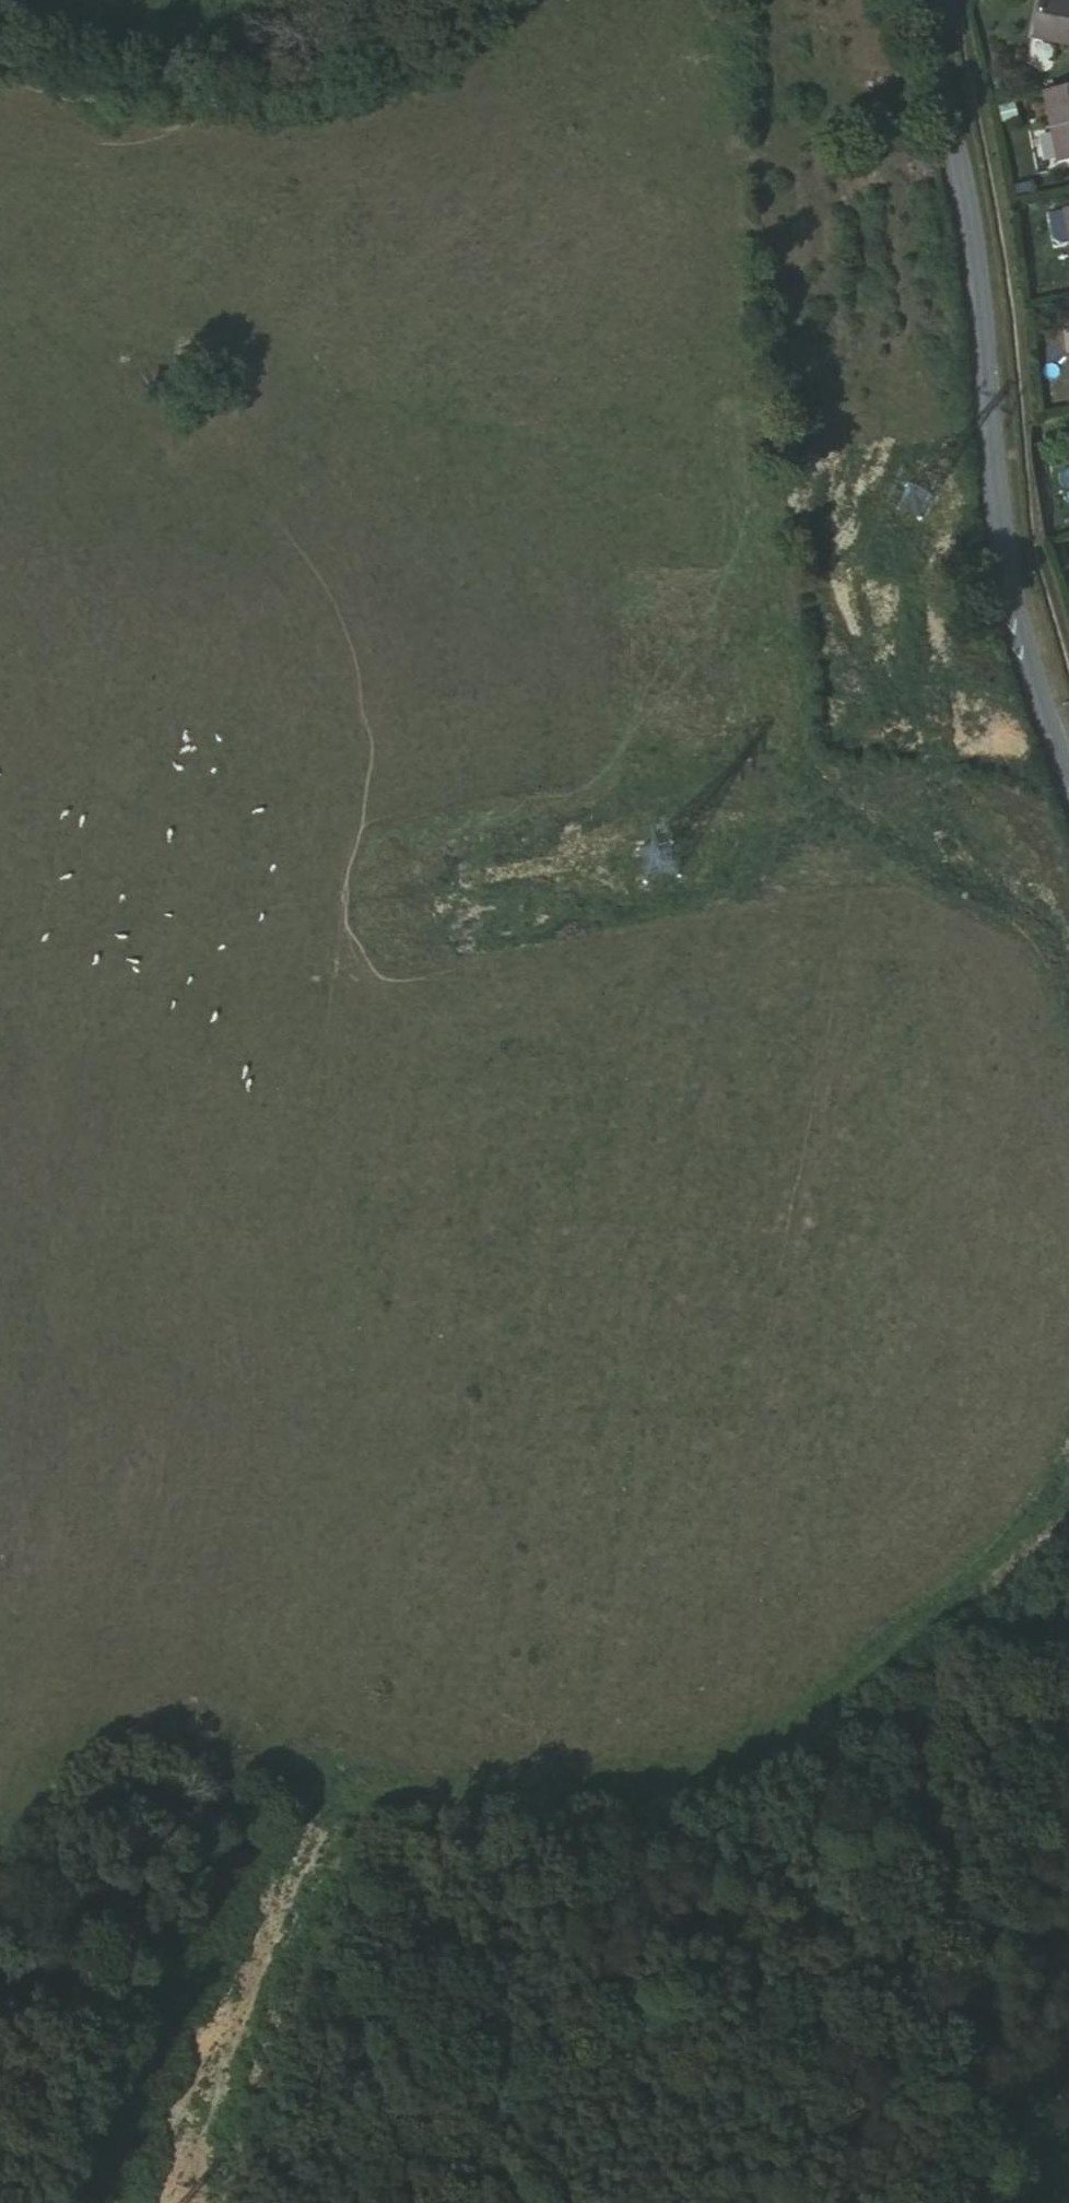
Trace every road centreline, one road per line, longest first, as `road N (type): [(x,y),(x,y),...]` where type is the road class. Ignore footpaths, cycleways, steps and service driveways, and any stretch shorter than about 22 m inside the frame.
road 1 (tertiary): [(1068,791),(1004,540),(965,135),(921,0)]
road 2 (track): [(0,66),(213,90),(366,63),(459,0)]

